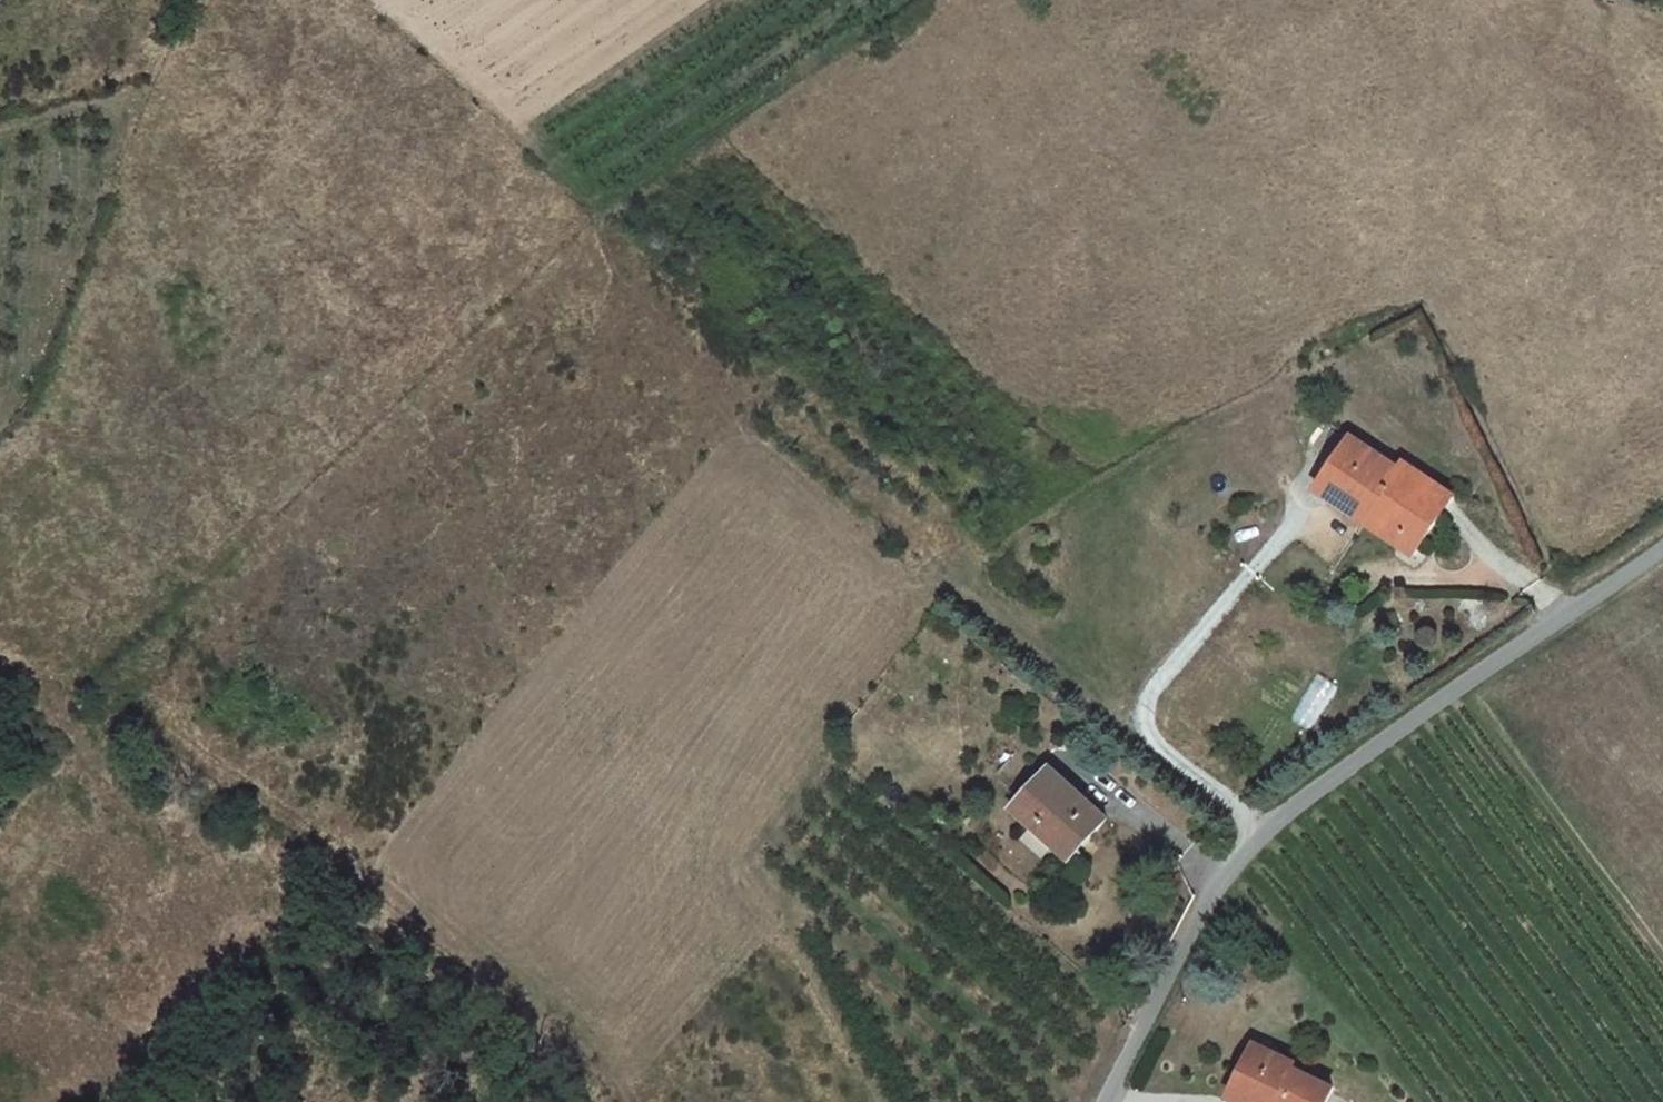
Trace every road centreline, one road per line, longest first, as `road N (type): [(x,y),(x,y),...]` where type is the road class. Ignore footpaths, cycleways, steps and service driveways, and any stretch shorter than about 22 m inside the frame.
road 1 (unclassified): [(1106,1101),(1212,896),(1245,855),(1290,811),(1662,545)]

